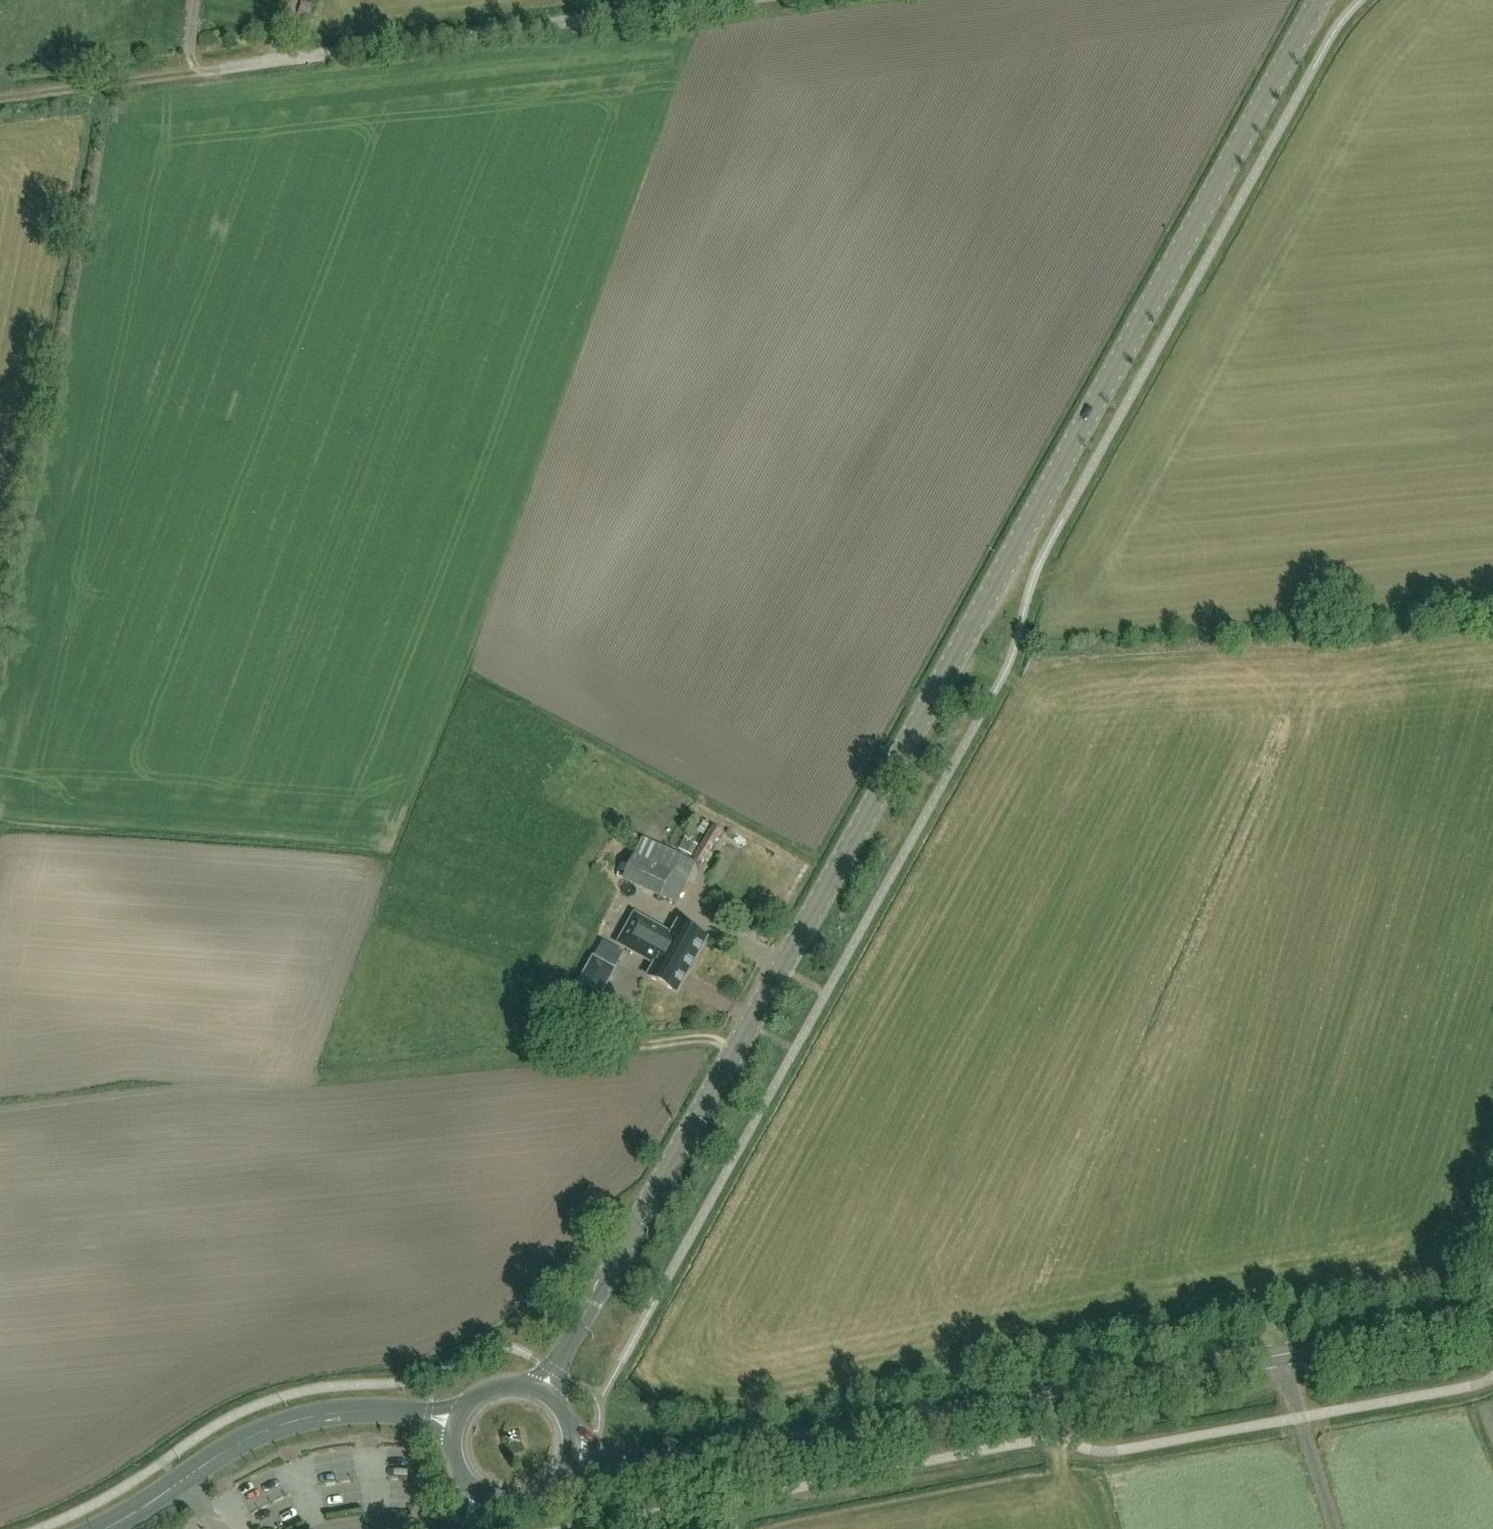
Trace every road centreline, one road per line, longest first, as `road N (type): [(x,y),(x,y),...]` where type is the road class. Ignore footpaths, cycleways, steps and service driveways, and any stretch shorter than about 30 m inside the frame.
road 1 (tertiary): [(544,1390),(1315,0)]
road 2 (secondary): [(577,1454),(694,1466),(1492,1316)]
road 3 (secondary): [(458,1421),(359,1411),(290,1424),(244,1444),(111,1528)]
road 4 (track): [(0,96),(192,71)]

